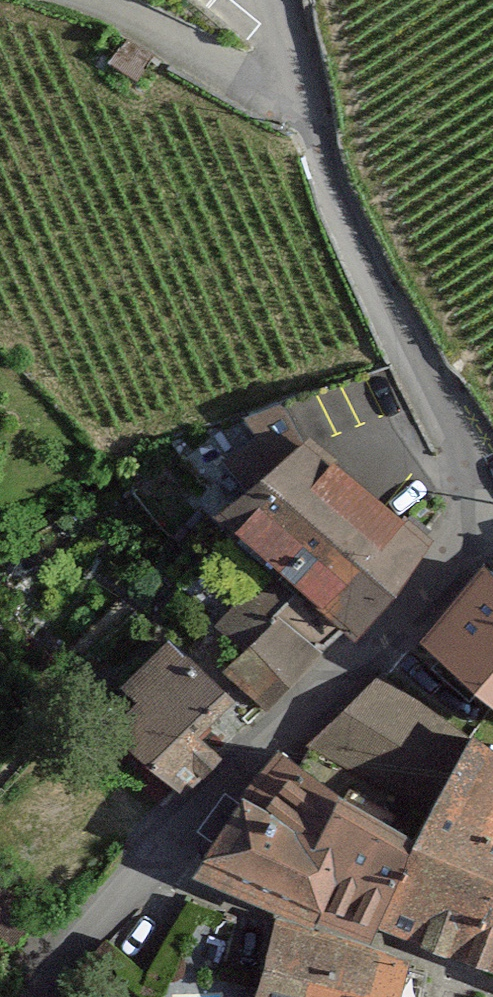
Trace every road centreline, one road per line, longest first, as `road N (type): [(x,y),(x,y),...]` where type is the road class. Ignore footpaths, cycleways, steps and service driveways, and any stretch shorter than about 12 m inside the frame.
road 1 (residential): [(475,531),(397,626),(233,767),(20,996)]
road 2 (residential): [(475,531),(470,475),(390,332),(333,198),(281,0)]
road 3 (track): [(306,109),(83,0)]

